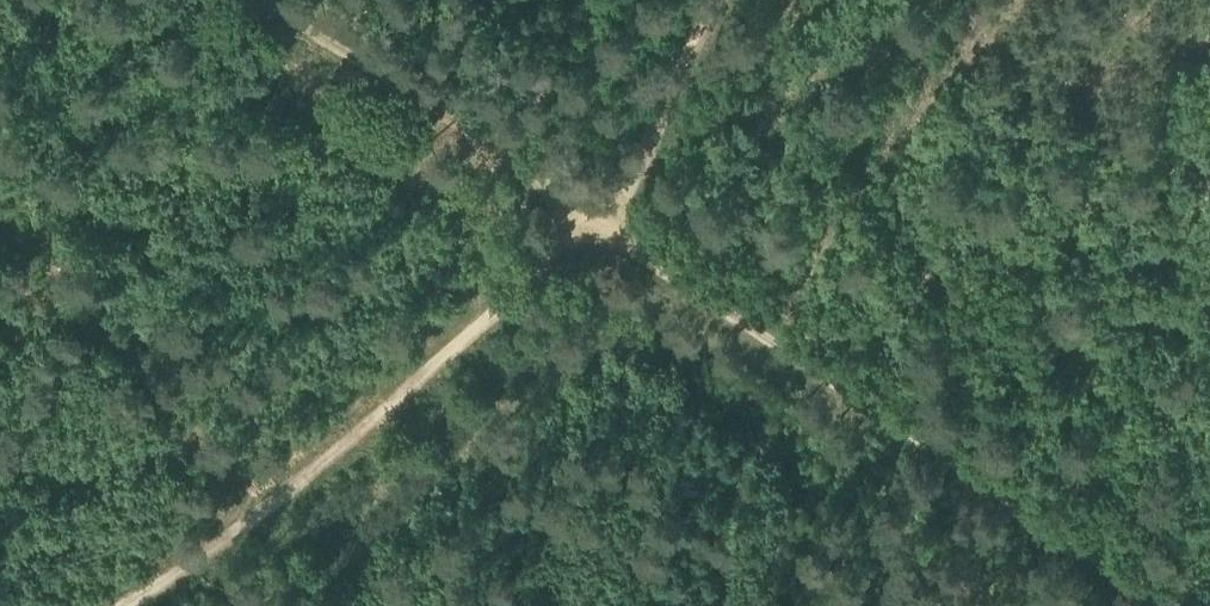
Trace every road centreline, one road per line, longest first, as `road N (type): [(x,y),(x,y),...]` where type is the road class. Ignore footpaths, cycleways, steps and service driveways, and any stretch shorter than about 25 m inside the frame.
road 1 (track): [(606,189),(1209,585)]
road 2 (track): [(87,605),(252,491),(606,189)]
road 3 (track): [(606,189),(310,0)]
road 4 (track): [(688,0),(606,189)]

